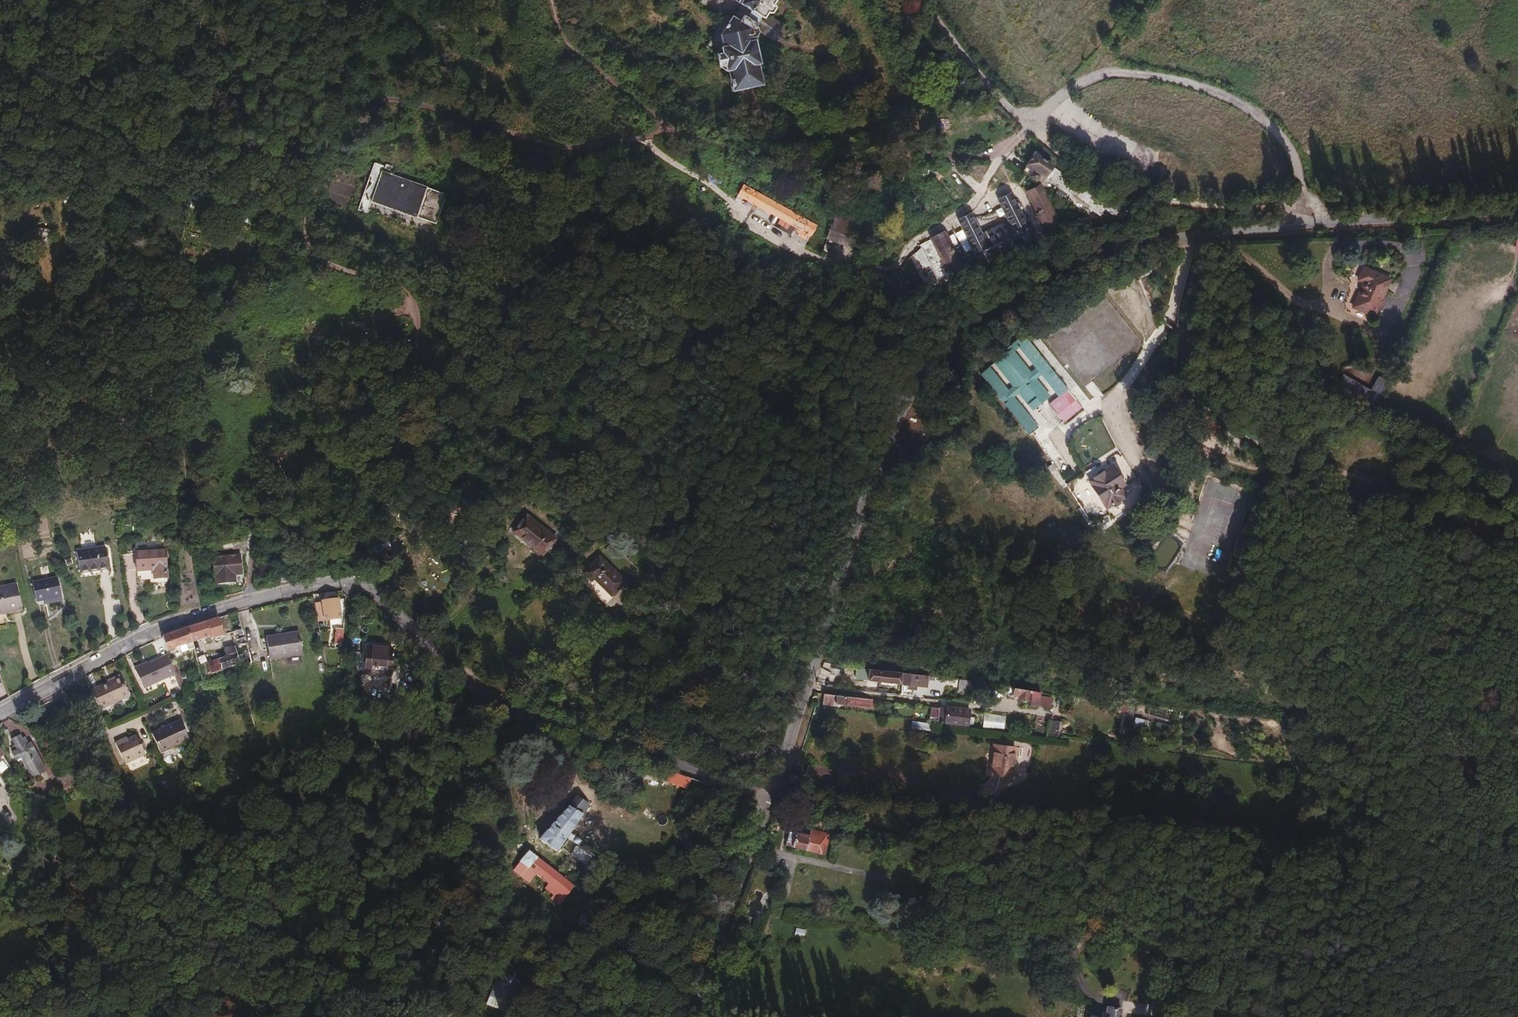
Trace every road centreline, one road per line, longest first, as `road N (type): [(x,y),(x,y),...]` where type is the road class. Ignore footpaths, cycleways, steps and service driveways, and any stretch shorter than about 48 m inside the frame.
road 1 (tertiary): [(779,790),(848,551),(915,386),(987,316),(1121,252),(1191,235),(1517,212)]
road 2 (tertiary): [(779,790),(495,702),(382,599),(347,579),(142,636),(0,713)]
road 3 (tertiary): [(696,1016),(779,790)]
road 4 (track): [(0,312),(142,320)]

